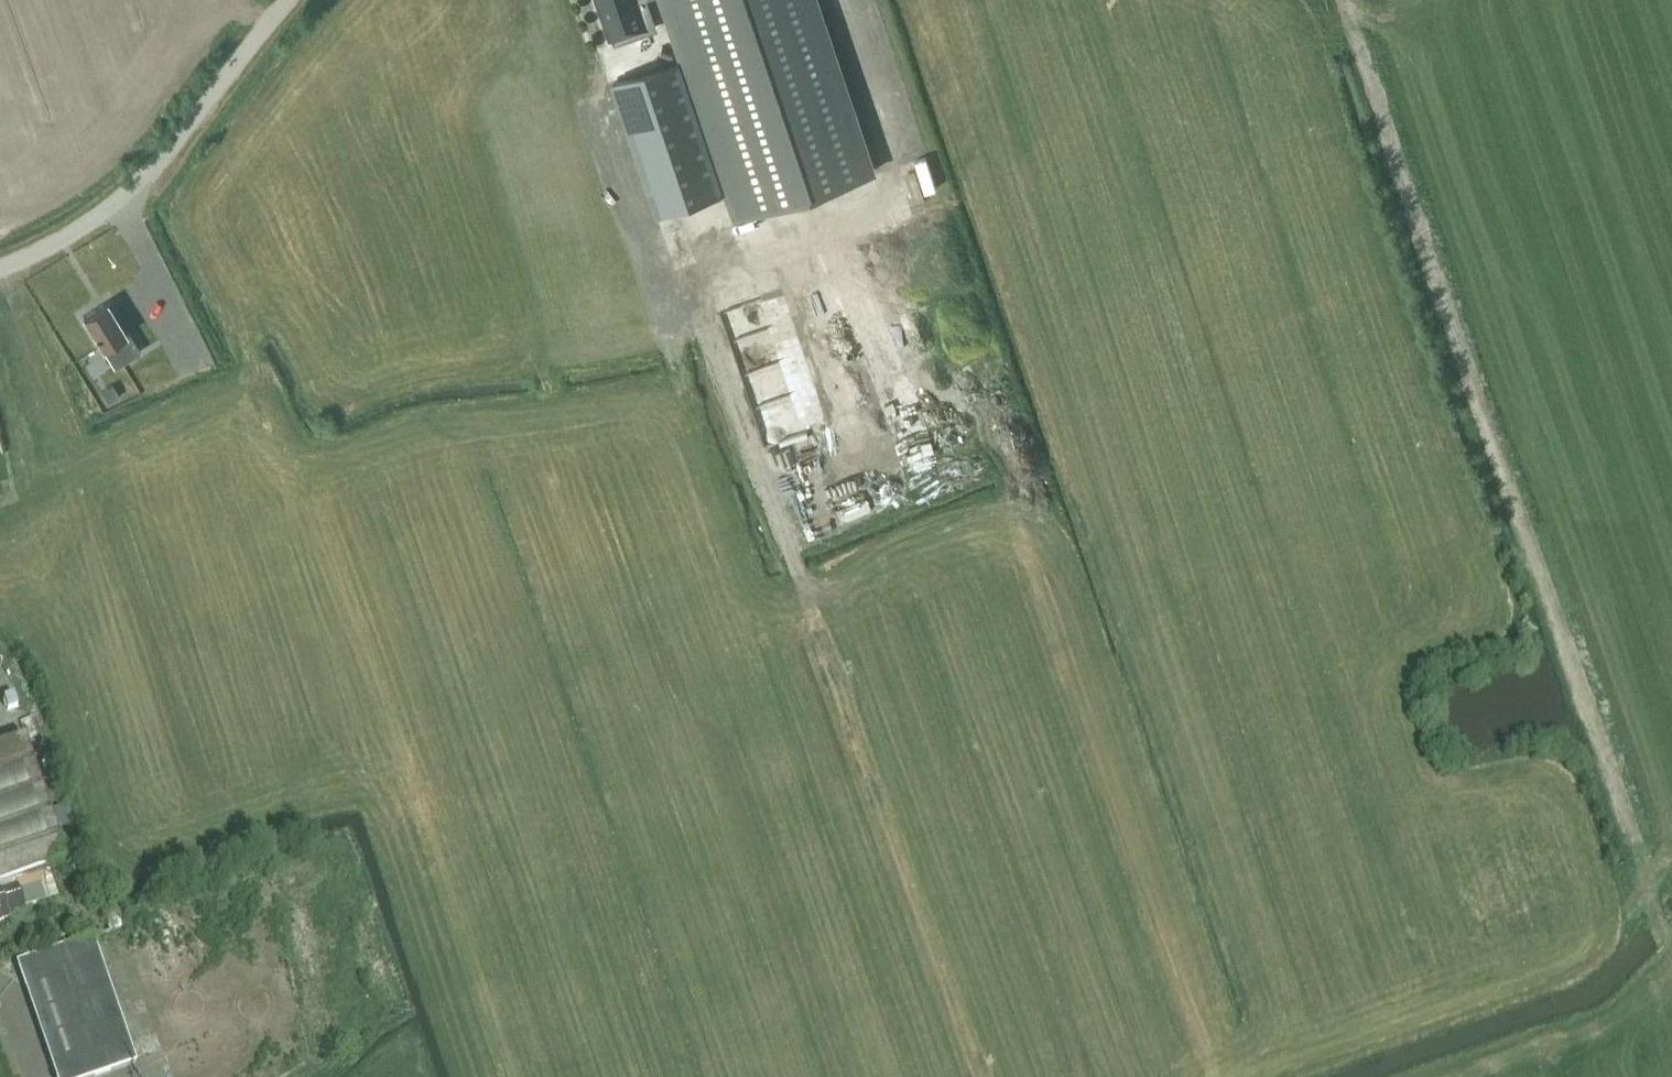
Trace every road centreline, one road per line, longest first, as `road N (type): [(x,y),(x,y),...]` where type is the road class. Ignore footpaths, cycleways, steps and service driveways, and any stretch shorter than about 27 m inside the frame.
road 1 (unclassified): [(0,263),(94,218),(132,187),(289,0)]

